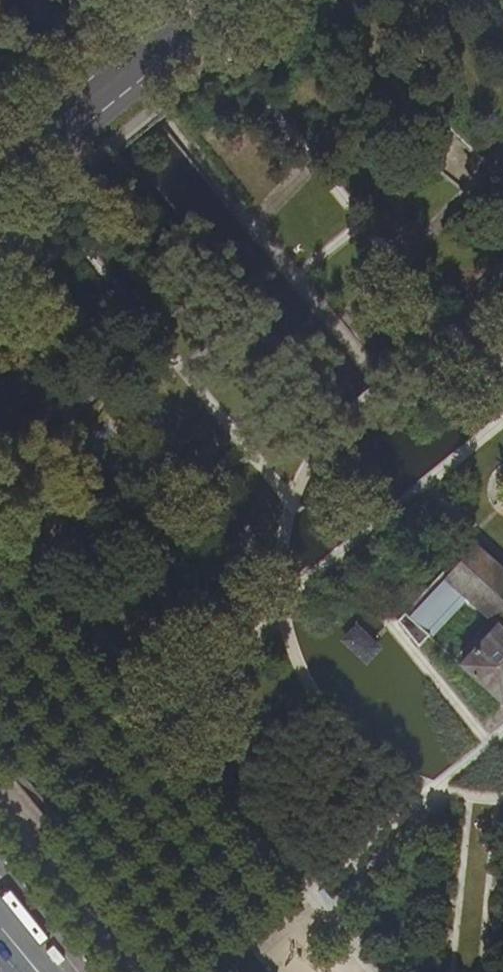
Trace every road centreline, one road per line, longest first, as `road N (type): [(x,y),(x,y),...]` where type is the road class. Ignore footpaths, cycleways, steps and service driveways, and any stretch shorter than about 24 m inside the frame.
road 1 (secondary): [(0,170),(208,0)]

